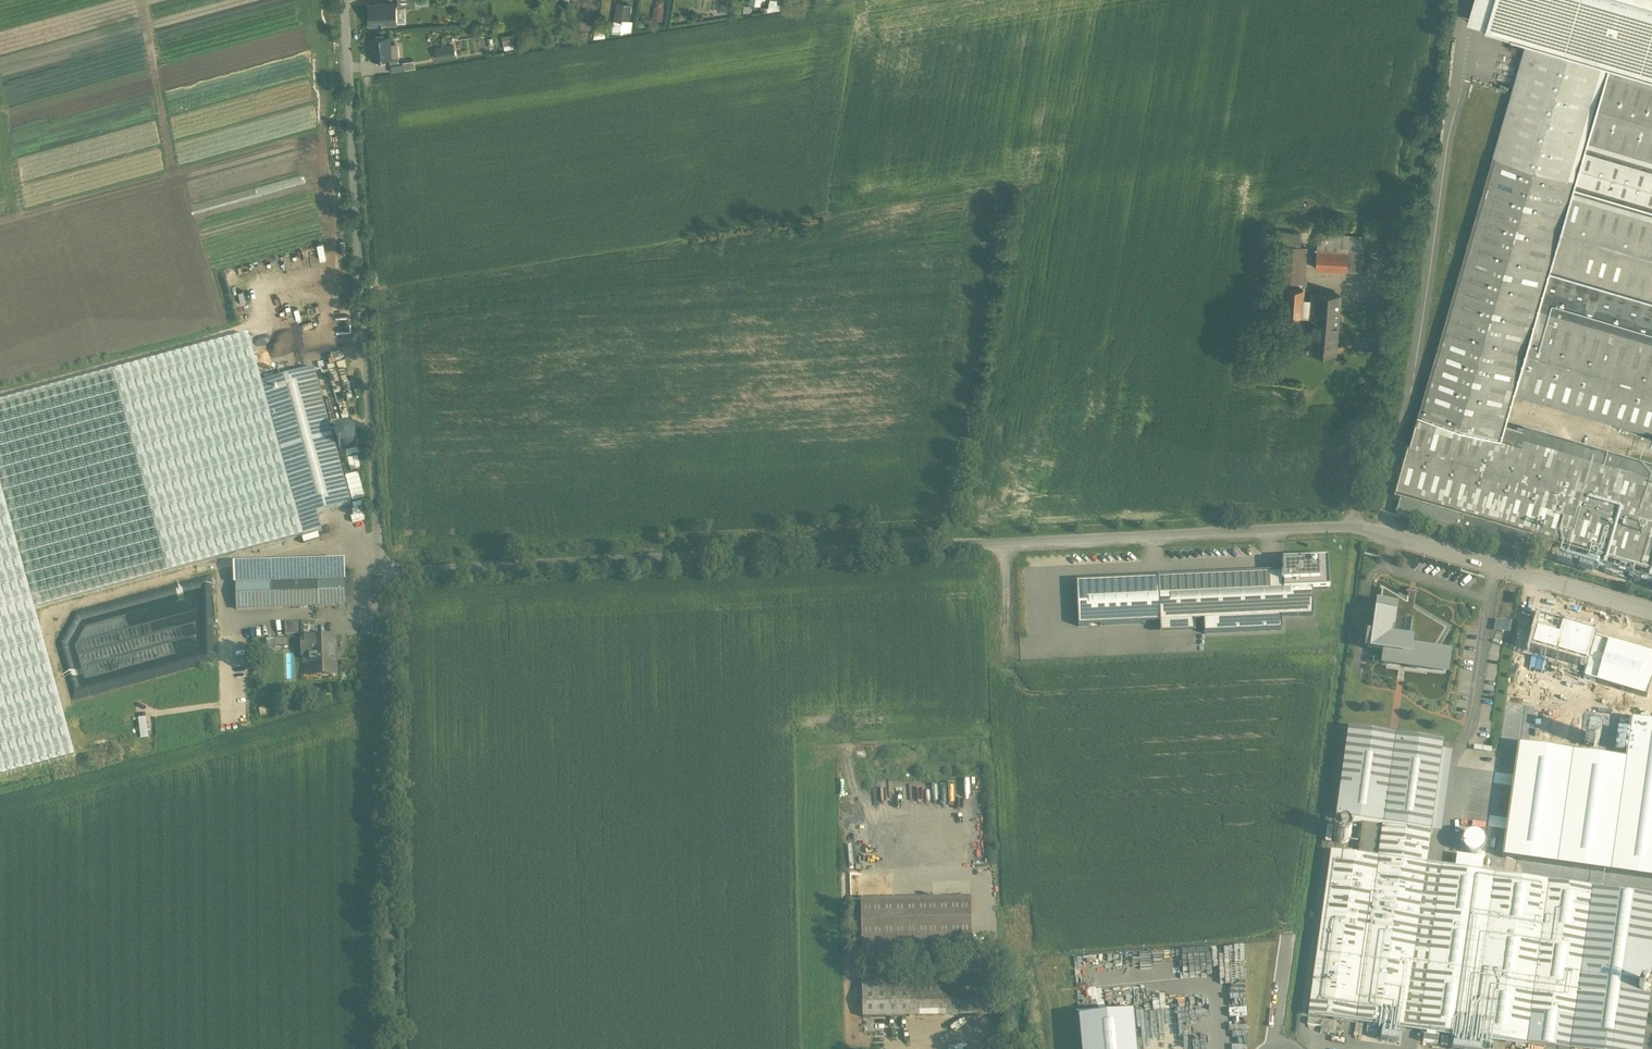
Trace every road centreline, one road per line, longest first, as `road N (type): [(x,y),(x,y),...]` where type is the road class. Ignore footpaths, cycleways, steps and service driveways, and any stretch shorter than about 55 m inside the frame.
road 1 (residential): [(1651,612),(1349,525),(380,564)]
road 2 (unclassified): [(380,564),(387,1048)]
road 3 (unclassified): [(350,114),(380,564)]

